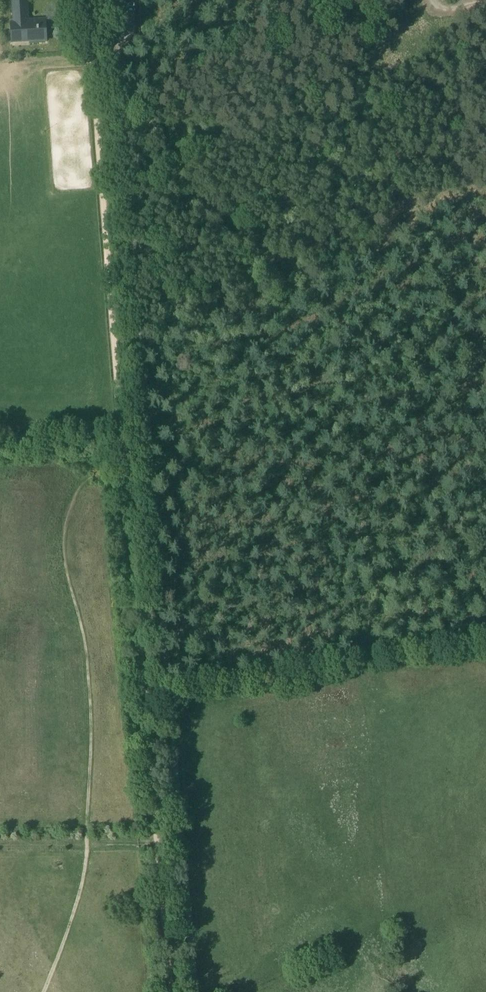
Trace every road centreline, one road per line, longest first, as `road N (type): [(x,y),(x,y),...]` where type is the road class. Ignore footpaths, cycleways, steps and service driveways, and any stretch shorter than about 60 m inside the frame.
road 1 (track): [(119,419),(89,52)]
road 2 (track): [(485,647),(169,696)]
road 3 (track): [(169,696),(194,991)]
road 4 (track): [(146,414),(169,696)]
road 5 (track): [(142,699),(122,442)]
road 6 (track): [(172,991),(156,841)]
road 7 (track): [(156,841),(142,699)]

